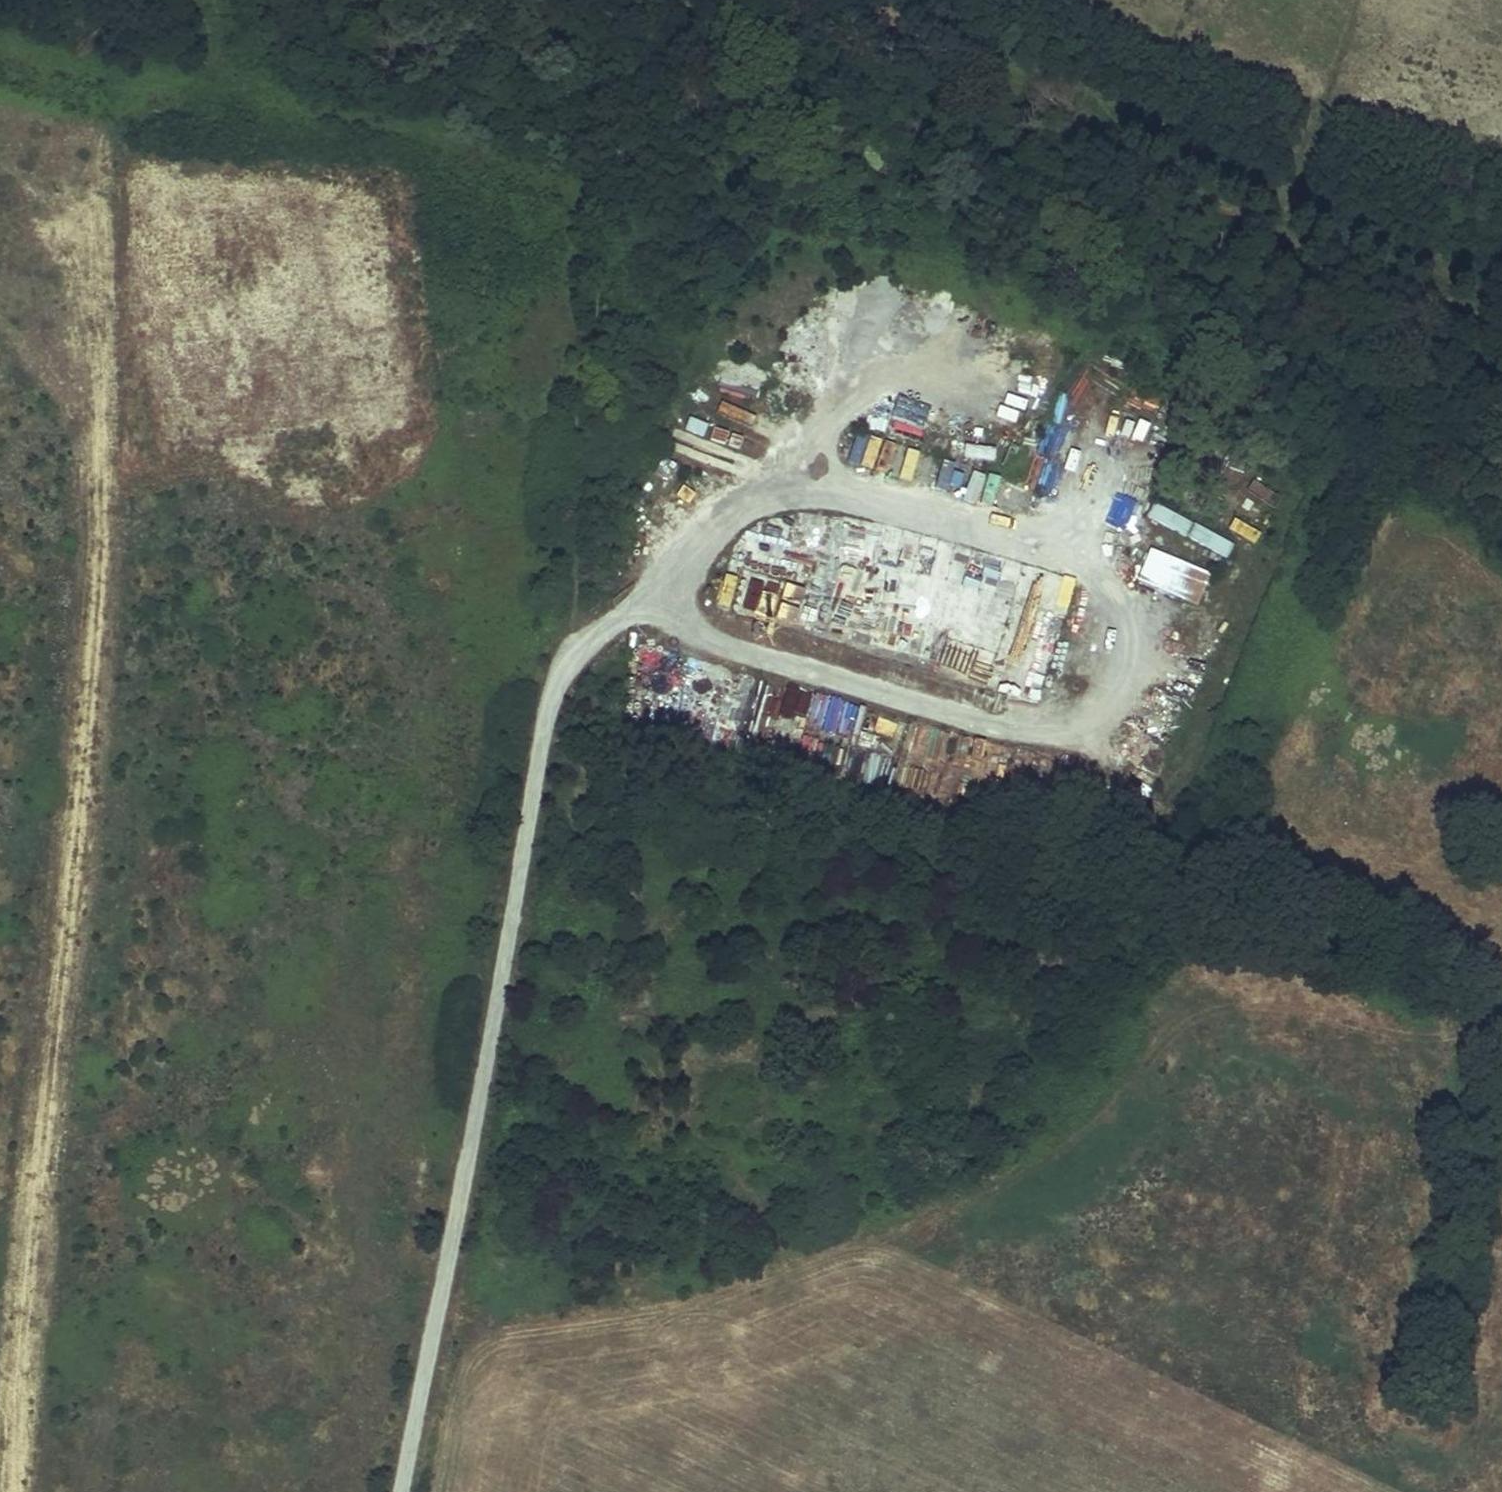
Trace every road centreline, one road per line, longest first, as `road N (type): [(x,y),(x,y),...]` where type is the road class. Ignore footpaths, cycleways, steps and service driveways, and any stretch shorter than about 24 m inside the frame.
road 1 (track): [(403,1491),(550,698),(565,658),(623,616)]

